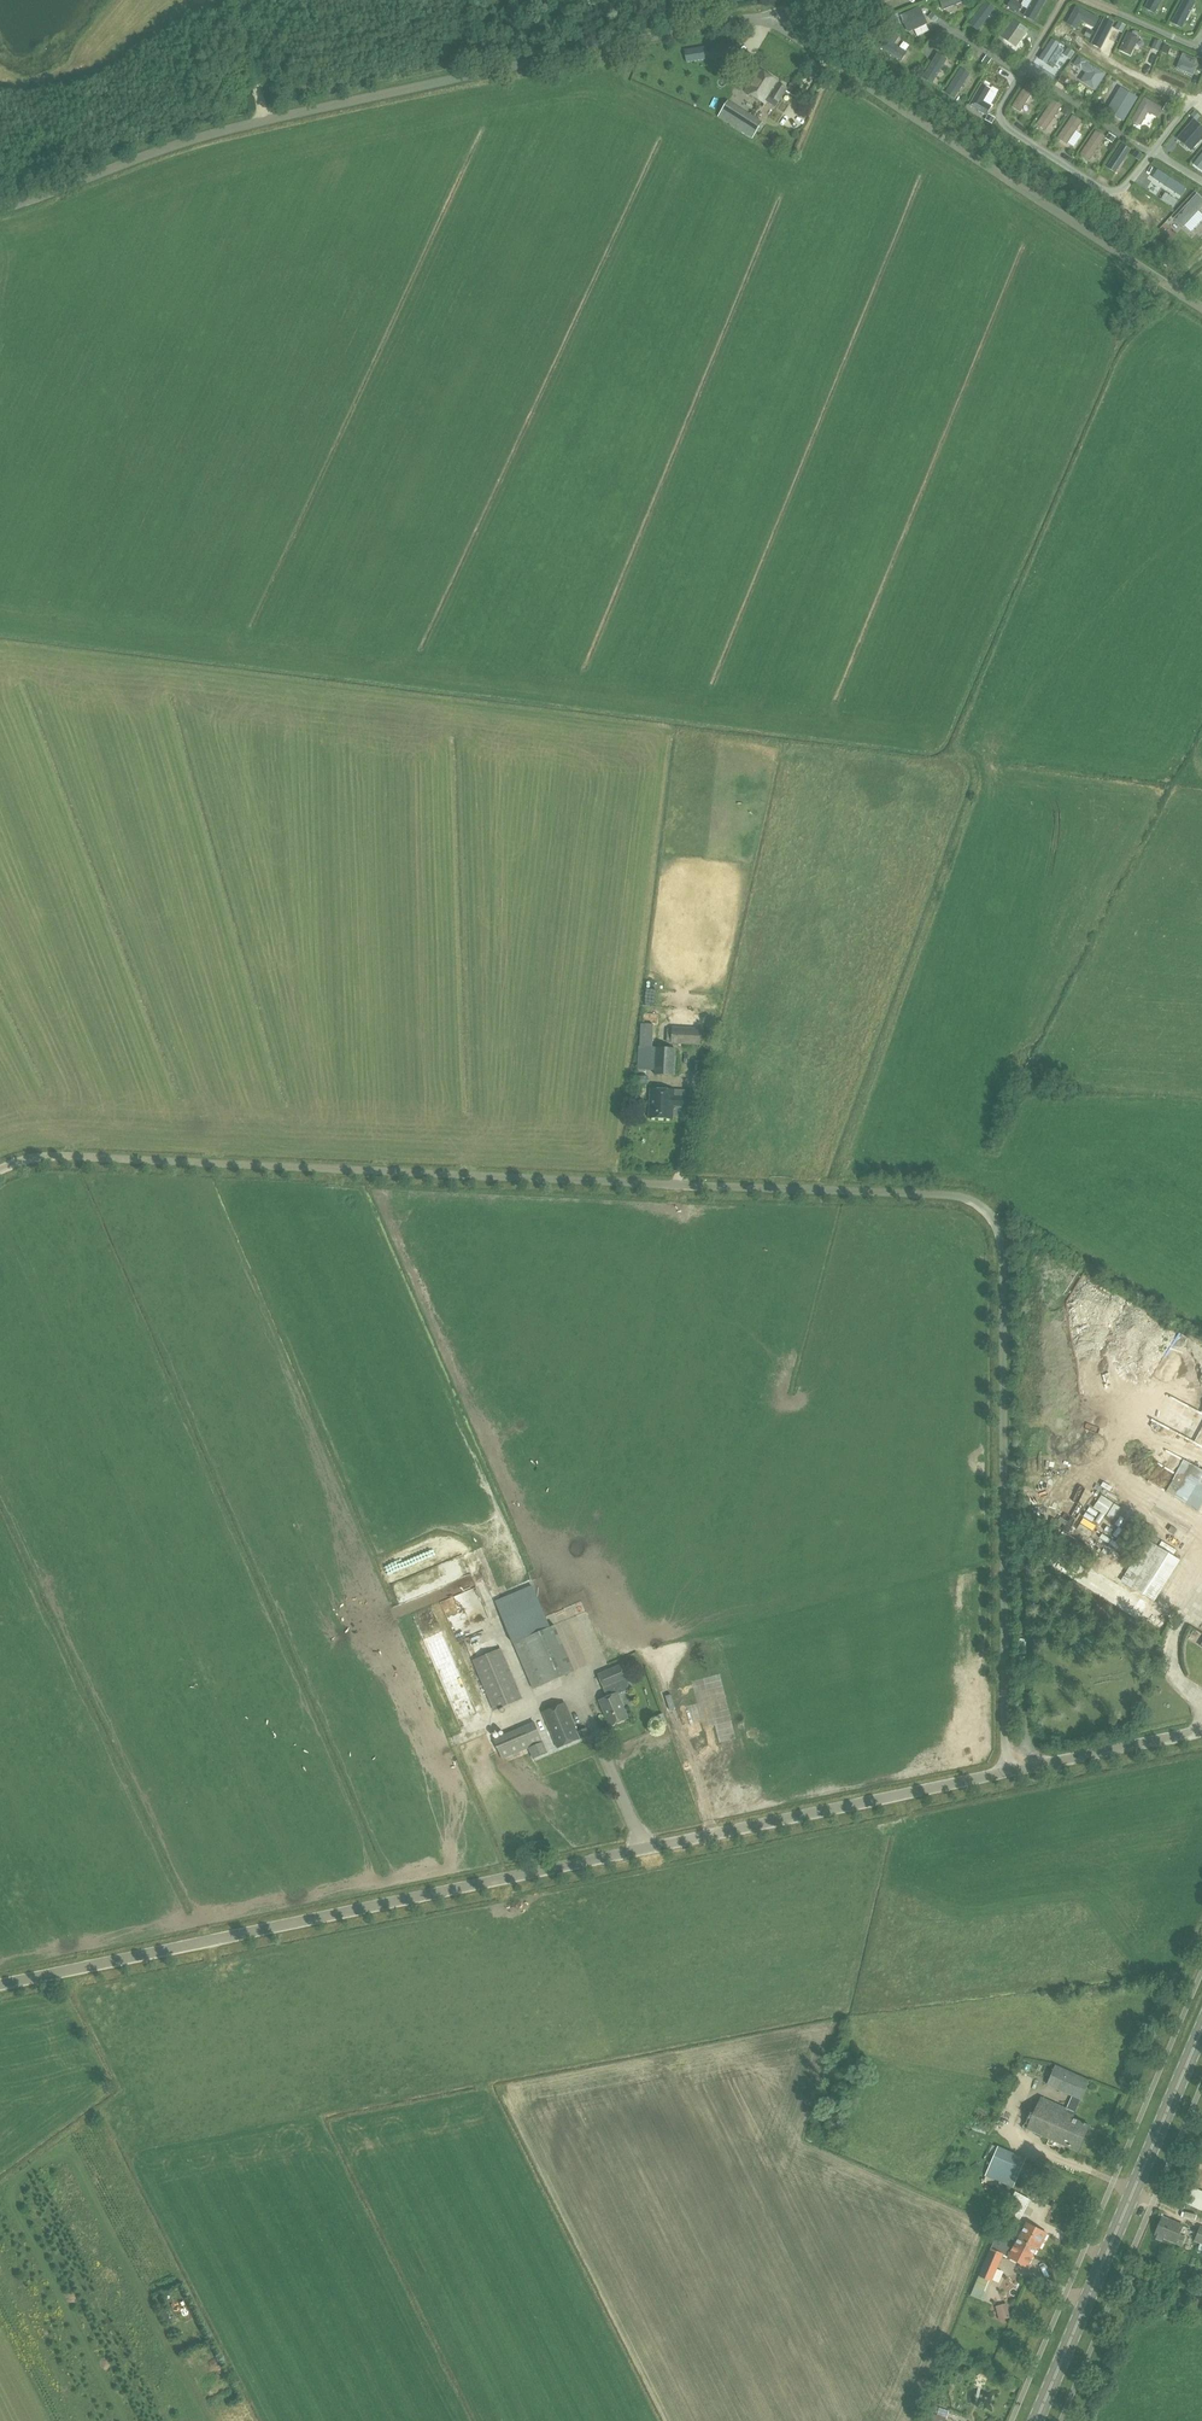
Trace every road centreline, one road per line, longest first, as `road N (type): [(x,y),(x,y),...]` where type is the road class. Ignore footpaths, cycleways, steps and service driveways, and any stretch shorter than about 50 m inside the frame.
road 1 (unclassified): [(0,1170),(59,1155),(939,1193),(985,1208),(1003,1253),(1003,1774)]
road 2 (unclassified): [(1003,1774),(0,1985)]
road 3 (unclassified): [(0,206),(264,121),(686,29),(771,18)]
road 4 (unclassified): [(1201,305),(771,18)]
road 5 (secondary): [(1036,2420),(1201,2030)]
road 6 (unclassified): [(1201,1732),(1003,1774)]

